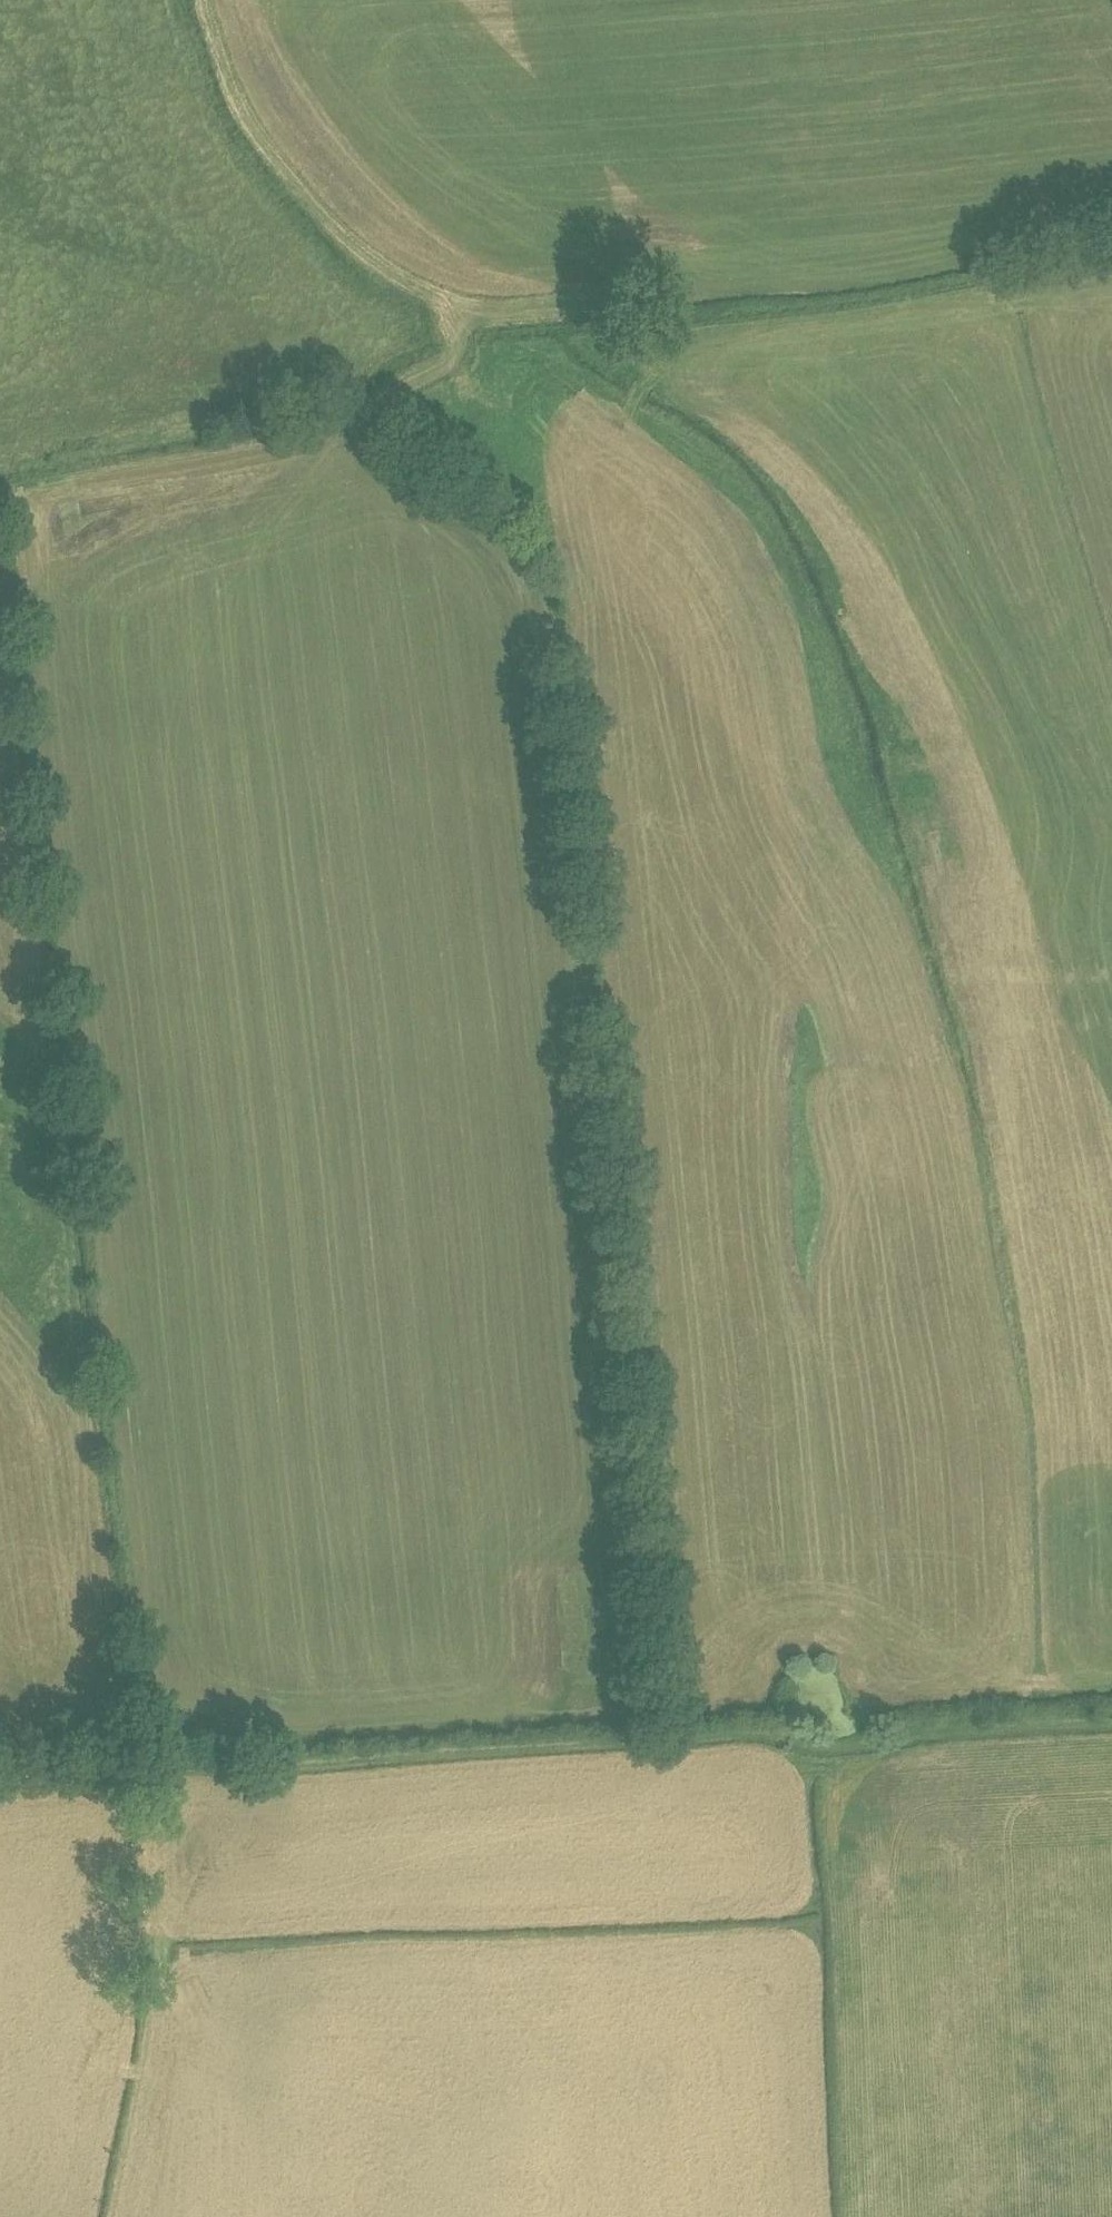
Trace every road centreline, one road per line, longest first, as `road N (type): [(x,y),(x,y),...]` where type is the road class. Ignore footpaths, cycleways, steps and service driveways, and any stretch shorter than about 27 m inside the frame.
road 1 (track): [(0,1780),(144,1766)]

